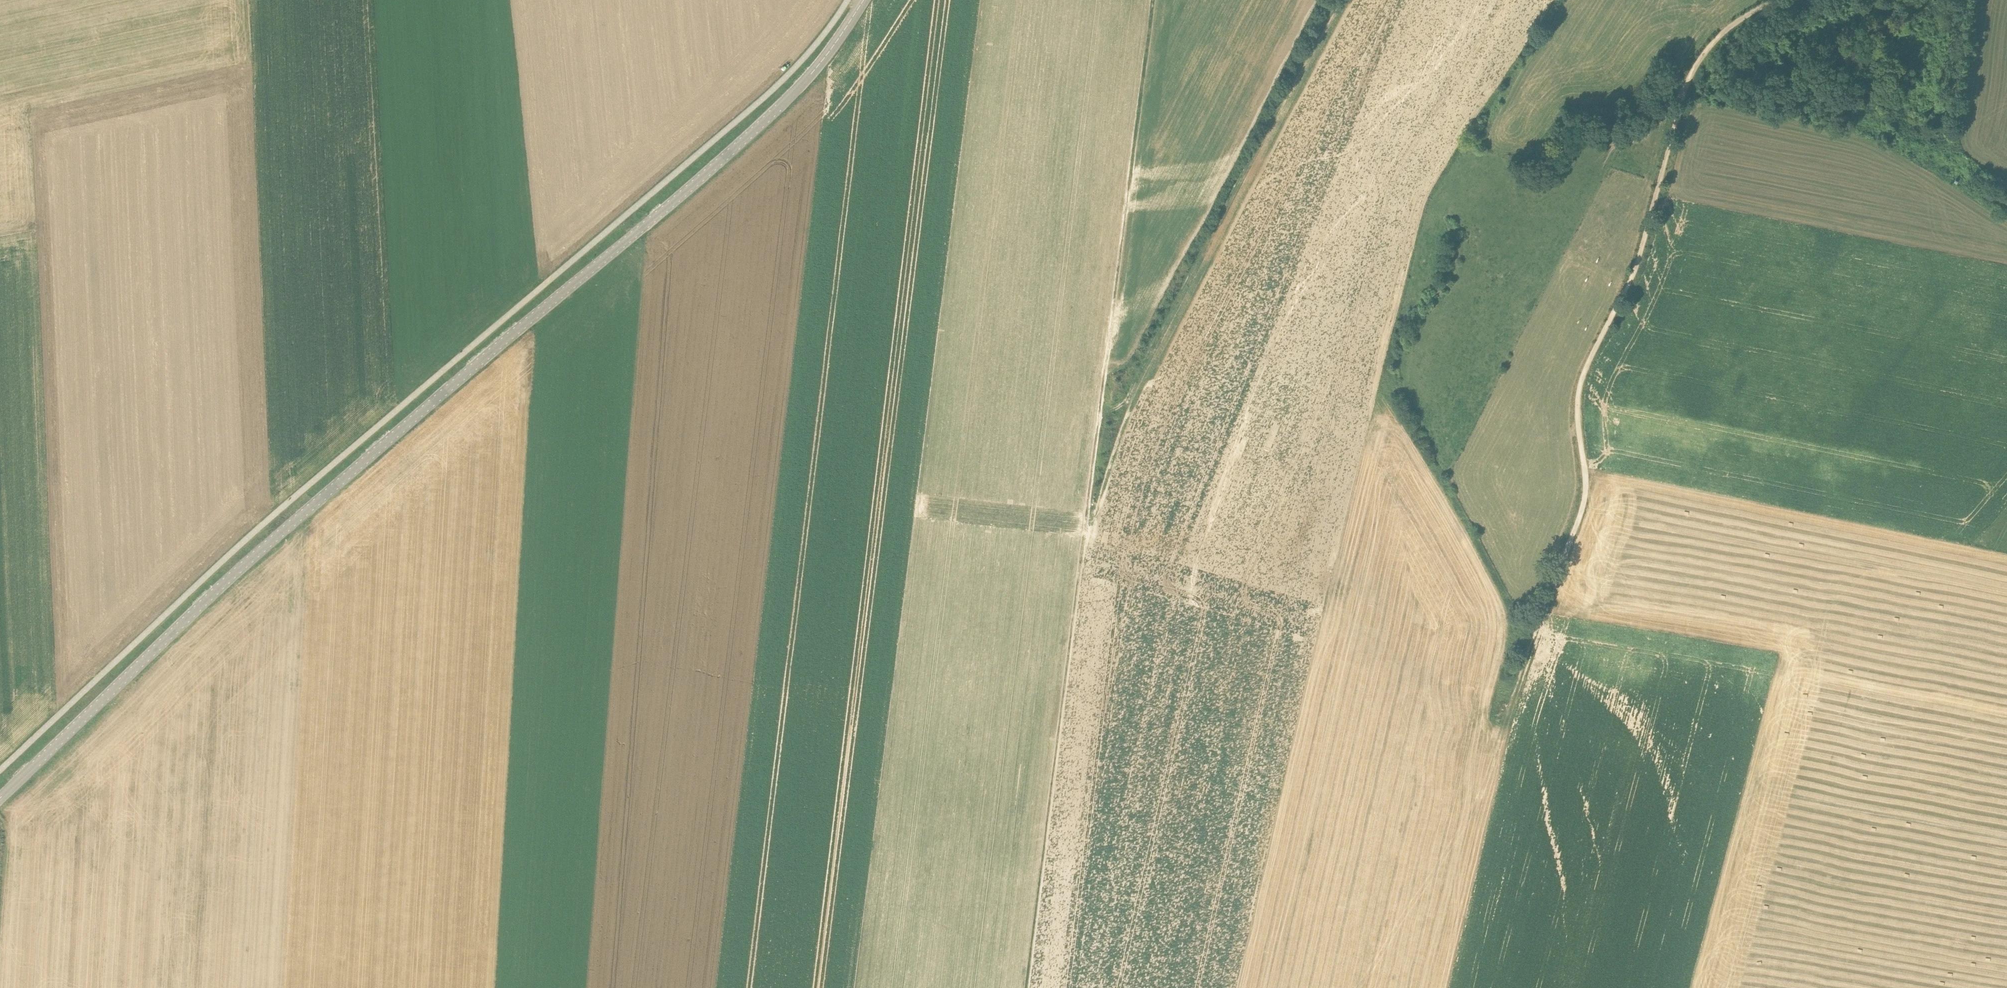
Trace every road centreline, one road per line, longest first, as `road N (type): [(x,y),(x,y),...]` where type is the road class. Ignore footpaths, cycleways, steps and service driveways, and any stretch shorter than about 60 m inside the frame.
road 1 (tertiary): [(0,798),(254,555),(742,141),(811,73),(864,0)]
road 2 (track): [(1503,725),(1544,599)]

